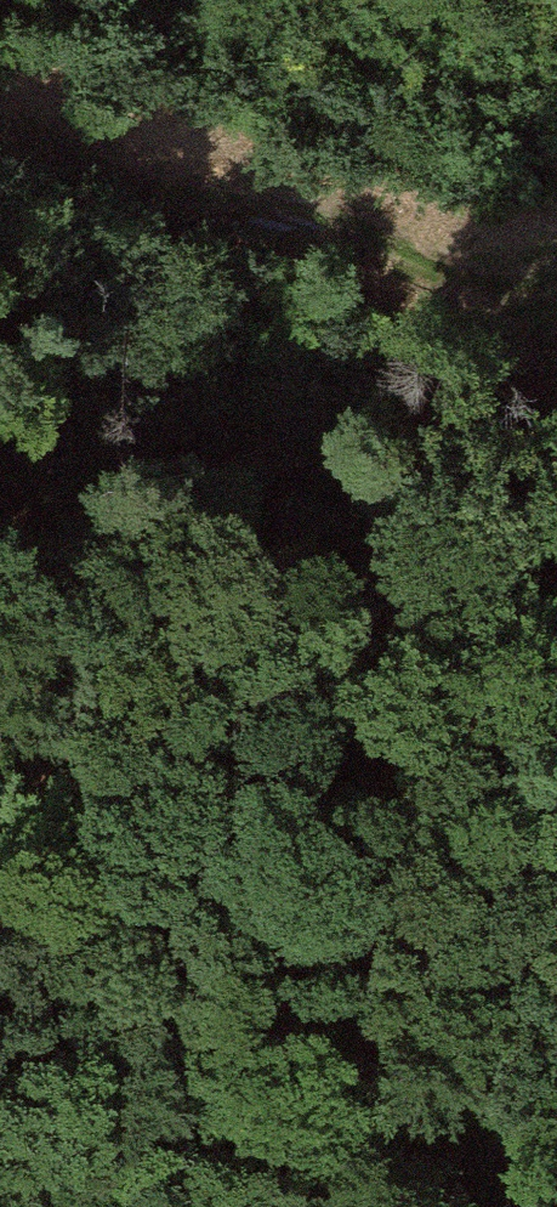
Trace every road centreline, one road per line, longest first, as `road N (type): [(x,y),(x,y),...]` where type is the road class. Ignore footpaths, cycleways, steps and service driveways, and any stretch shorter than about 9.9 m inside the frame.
road 1 (track): [(331,1206),(353,1157),(357,1026),(381,917),(529,436),(533,286)]
road 2 (track): [(0,105),(179,180),(533,286),(556,268)]
road 3 (track): [(0,1186),(124,1206)]

